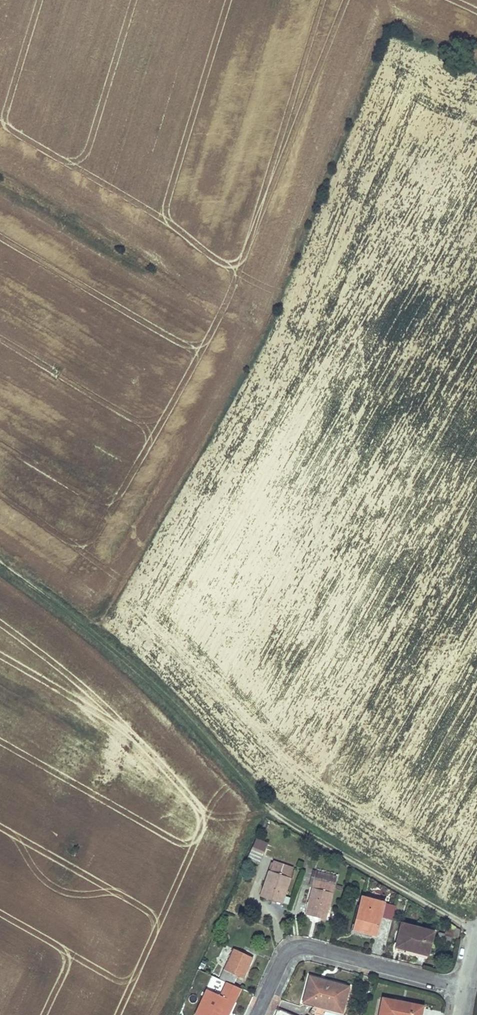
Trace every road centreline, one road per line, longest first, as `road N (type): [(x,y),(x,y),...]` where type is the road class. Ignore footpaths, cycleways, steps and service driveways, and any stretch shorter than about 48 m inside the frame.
road 1 (track): [(476,931),(268,808),(107,646),(0,563)]
road 2 (residential): [(256,1014),(280,963),(305,947),(467,986)]

